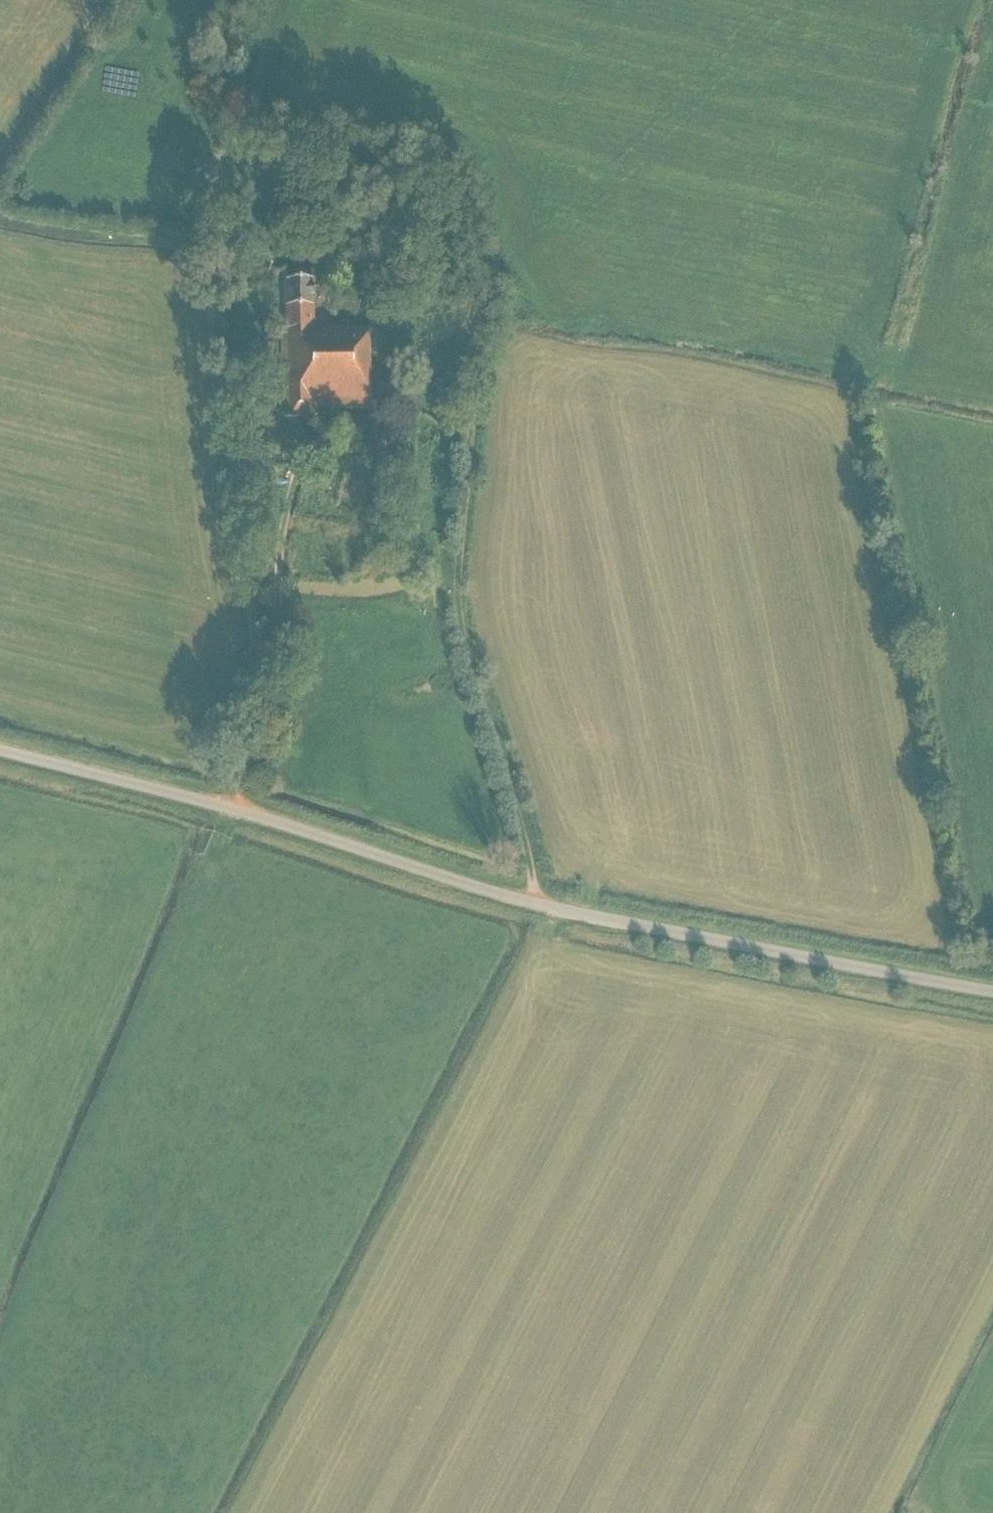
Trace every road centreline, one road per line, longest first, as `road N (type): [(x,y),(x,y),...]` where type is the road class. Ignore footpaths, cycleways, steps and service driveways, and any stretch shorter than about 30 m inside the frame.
road 1 (track): [(531,901),(512,782),(459,616),(487,313),(477,215),(467,188),(447,167),(249,95),(224,77),(220,51),(233,0)]
road 2 (unclassified): [(992,991),(531,901),(229,807),(0,749)]
road 3 (track): [(378,412),(335,433),(300,464),(281,539),(273,671),(229,807)]

